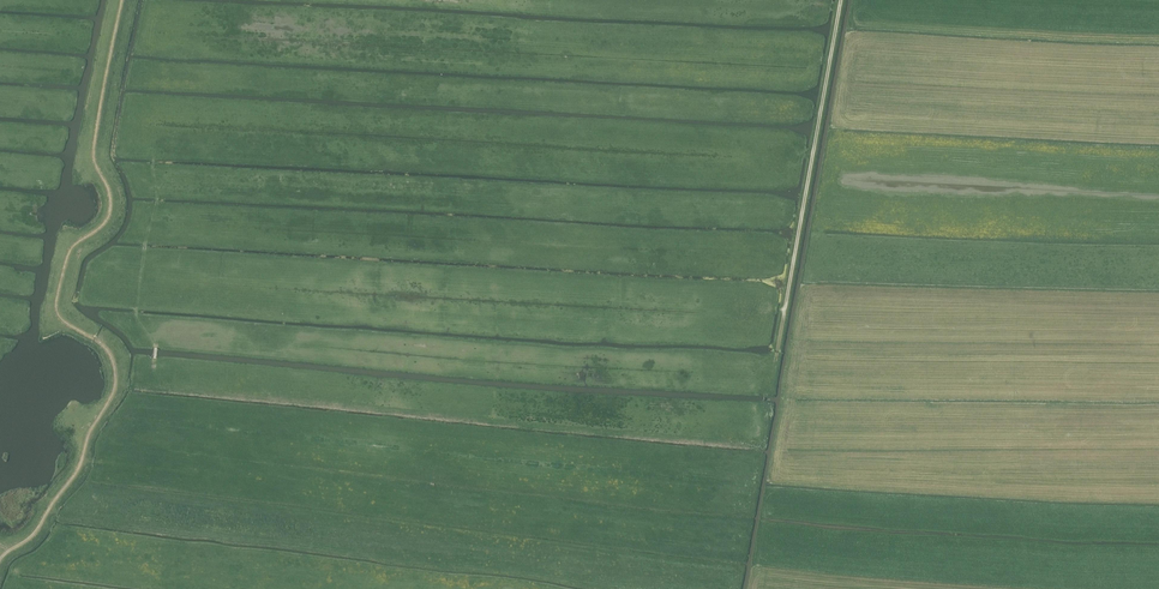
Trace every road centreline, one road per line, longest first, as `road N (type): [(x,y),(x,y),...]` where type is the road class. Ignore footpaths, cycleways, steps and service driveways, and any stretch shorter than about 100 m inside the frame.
road 1 (track): [(0,559),(32,539),(114,390),(108,350),(60,315),(56,303),(70,246),(107,217),(110,190),(94,140),(122,0)]
road 2 (track): [(842,0),(774,364)]

